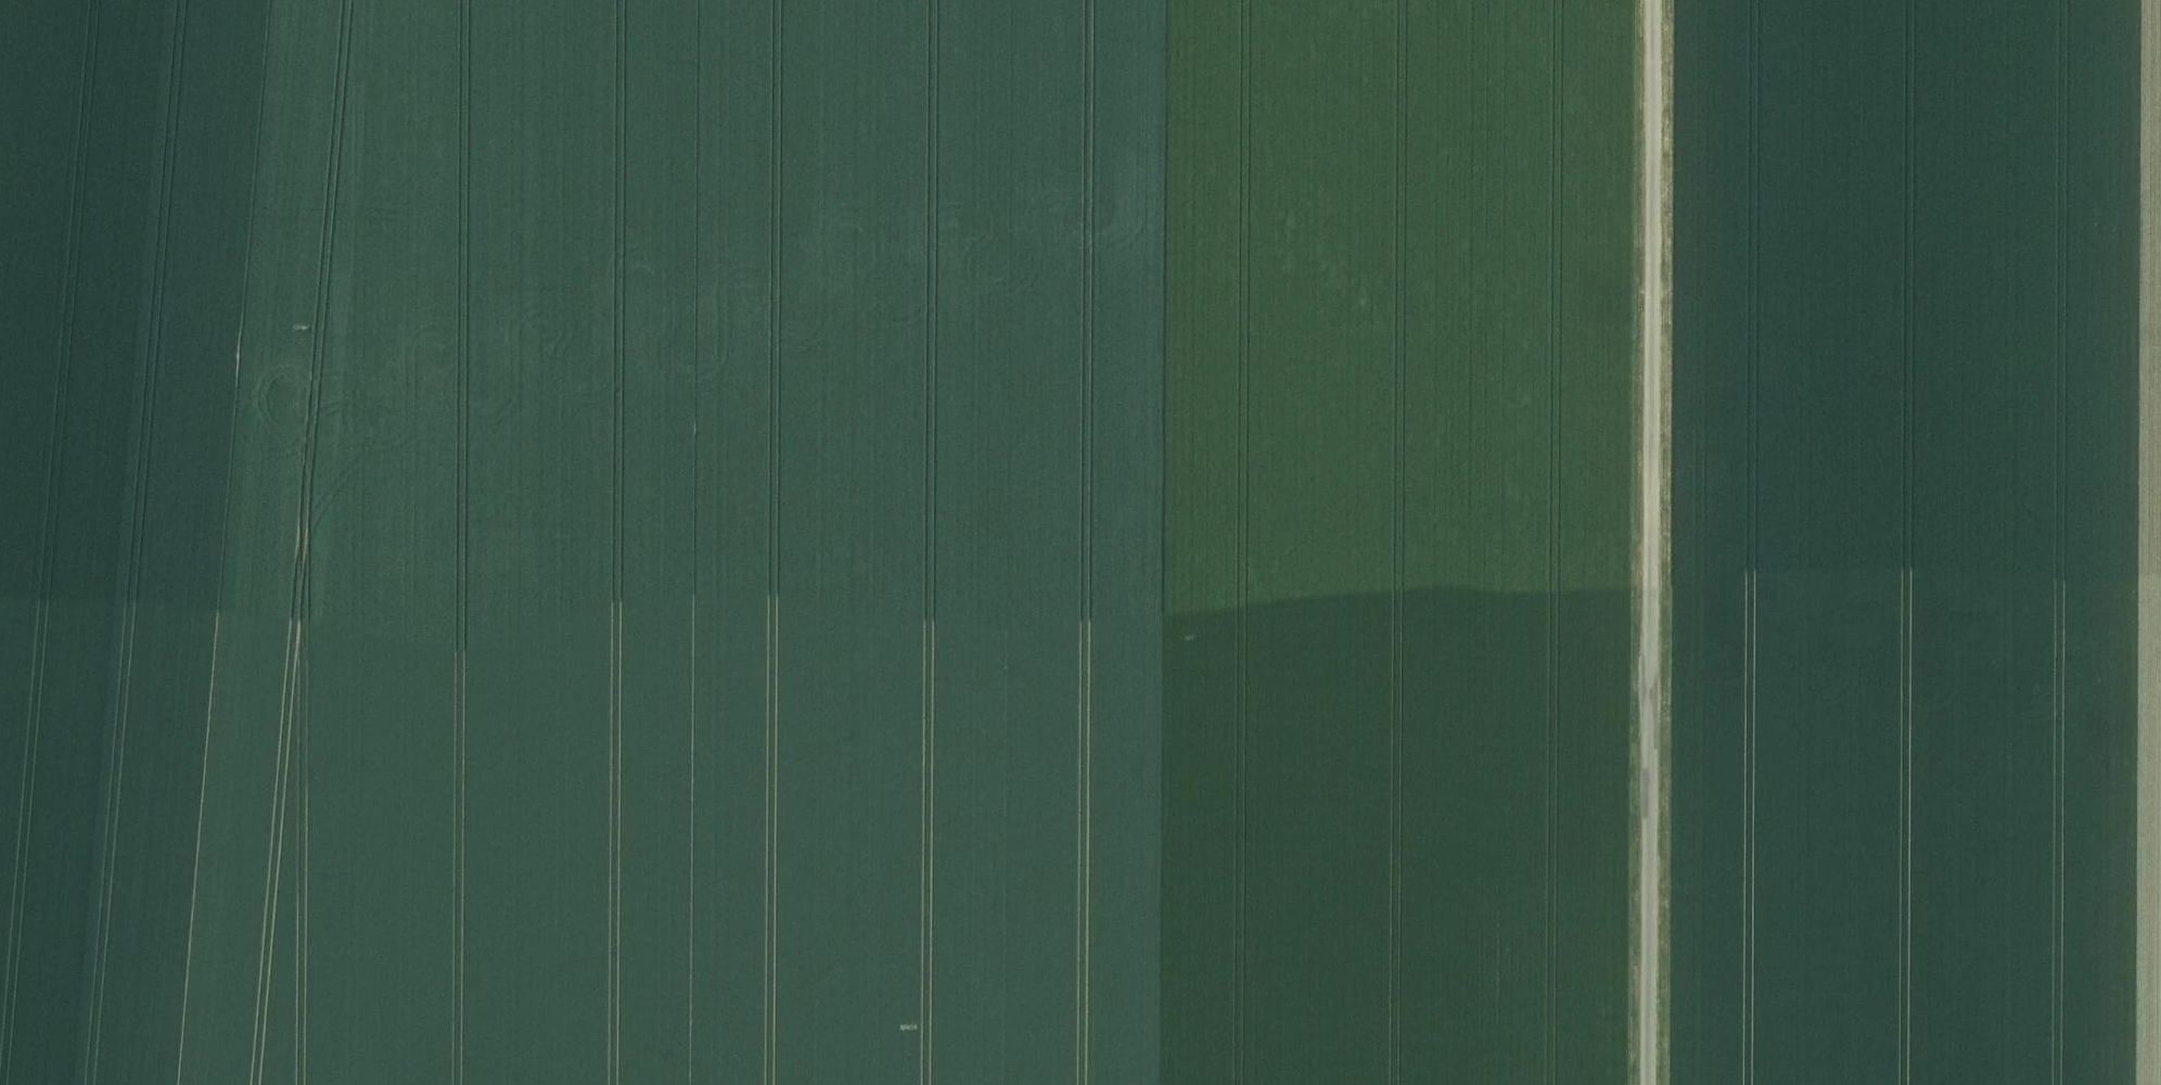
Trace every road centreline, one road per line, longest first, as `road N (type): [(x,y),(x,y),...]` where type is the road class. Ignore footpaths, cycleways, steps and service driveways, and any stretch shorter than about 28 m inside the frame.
road 1 (unclassified): [(1650,1084),(1656,0)]

